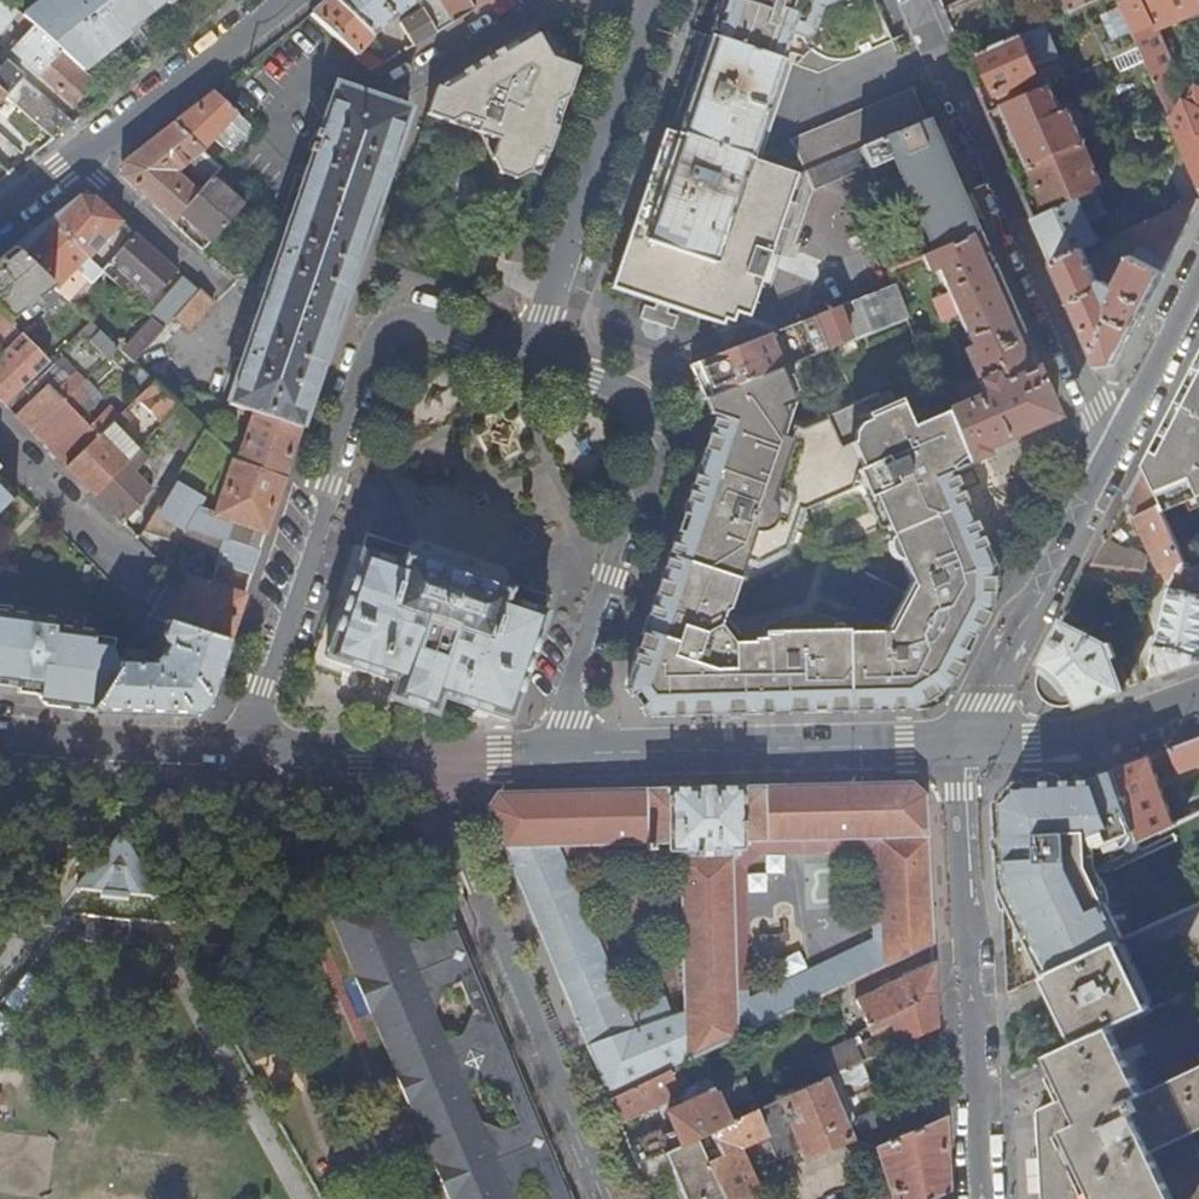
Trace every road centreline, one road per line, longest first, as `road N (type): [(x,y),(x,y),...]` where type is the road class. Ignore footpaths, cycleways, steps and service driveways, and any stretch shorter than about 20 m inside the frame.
road 1 (residential): [(532,347),(407,316),(375,337),(238,753)]
road 2 (residential): [(550,752),(657,431),(647,403),(532,347)]
road 3 (residential): [(911,0),(1112,445)]
road 4 (residential): [(436,752),(476,881),(606,1198)]
road 5 (residential): [(982,1198),(959,744)]
road 6 (secondary): [(959,744),(550,752)]
road 7 (residential): [(645,0),(532,347)]
road 8 (secondary): [(1112,445),(959,744)]
road 9 (residential): [(279,0),(79,160)]
road 10 (secondary): [(1198,697),(1032,744),(959,744)]
road 11 (secondary): [(238,753),(133,753),(0,738)]
road 12 (residential): [(79,160),(227,293)]
road 13 (secondary): [(436,752),(238,753)]
road 14 (unclassified): [(0,438),(130,572)]
road 15 (secondary): [(1198,280),(1112,445)]
road 16 (residential): [(546,0),(403,75)]

